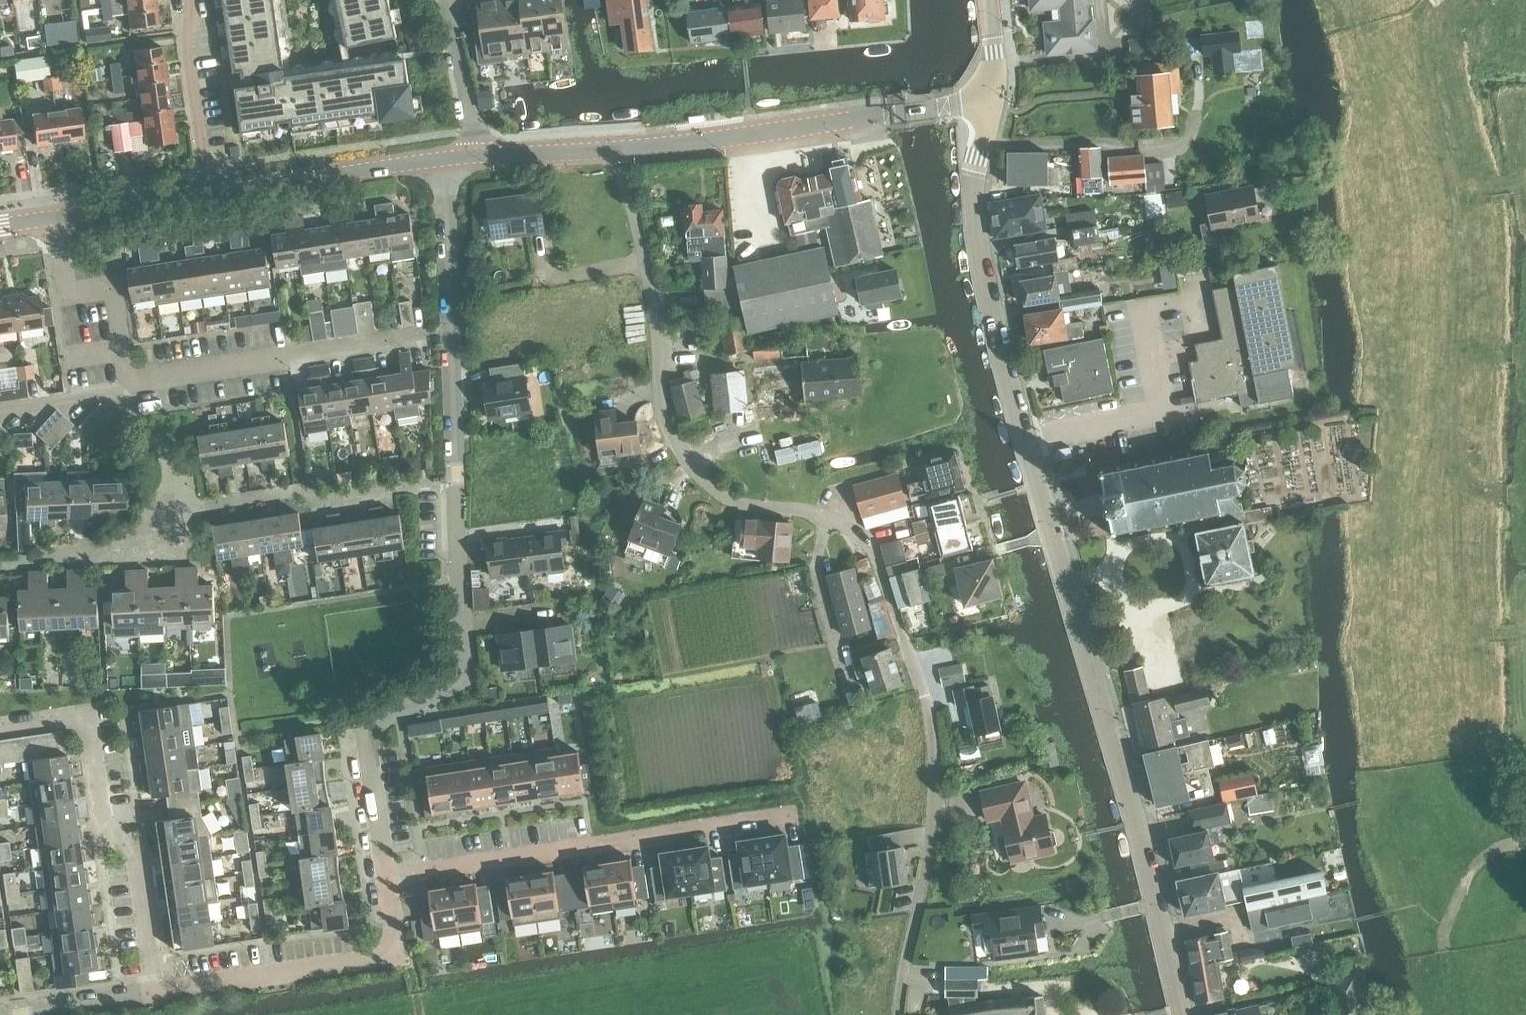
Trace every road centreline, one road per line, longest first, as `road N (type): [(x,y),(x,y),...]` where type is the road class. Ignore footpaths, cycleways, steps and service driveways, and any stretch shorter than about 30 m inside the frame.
road 1 (unclassified): [(900,1014),(940,806),(928,704),(874,551),(854,530),(820,514),(735,503),(690,477),(660,400),(661,337),(615,150)]
road 2 (tertiary): [(990,101),(974,170),(984,279),(1191,1014)]
road 3 (residential): [(386,880),(367,732),(467,672),(447,157)]
road 4 (track): [(1521,497),(1482,492),(1446,471),(1455,193),(1439,132),(1435,11),(1445,0)]
road 5 (residential): [(386,880),(790,817)]
road 6 (residential): [(155,992),(137,841),(99,814),(86,712),(0,725)]
road 7 (tertiary): [(615,150),(990,101)]
road 8 (residential): [(155,992),(396,953),(386,880)]
road 9 (residential): [(131,387),(405,338)]
road 10 (tertiary): [(209,192),(447,157)]
road 11 (residential): [(131,387),(120,302),(59,281),(47,219)]
road 12 (residential): [(190,0),(186,32),(209,192)]
road 13 (tertiary): [(47,219),(209,192)]
road 14 (unclassified): [(478,155),(447,0)]
road 15 (residential): [(0,1014),(155,992)]
road 16 (tertiary): [(478,155),(615,150)]
road 17 (residential): [(0,406),(131,387)]

